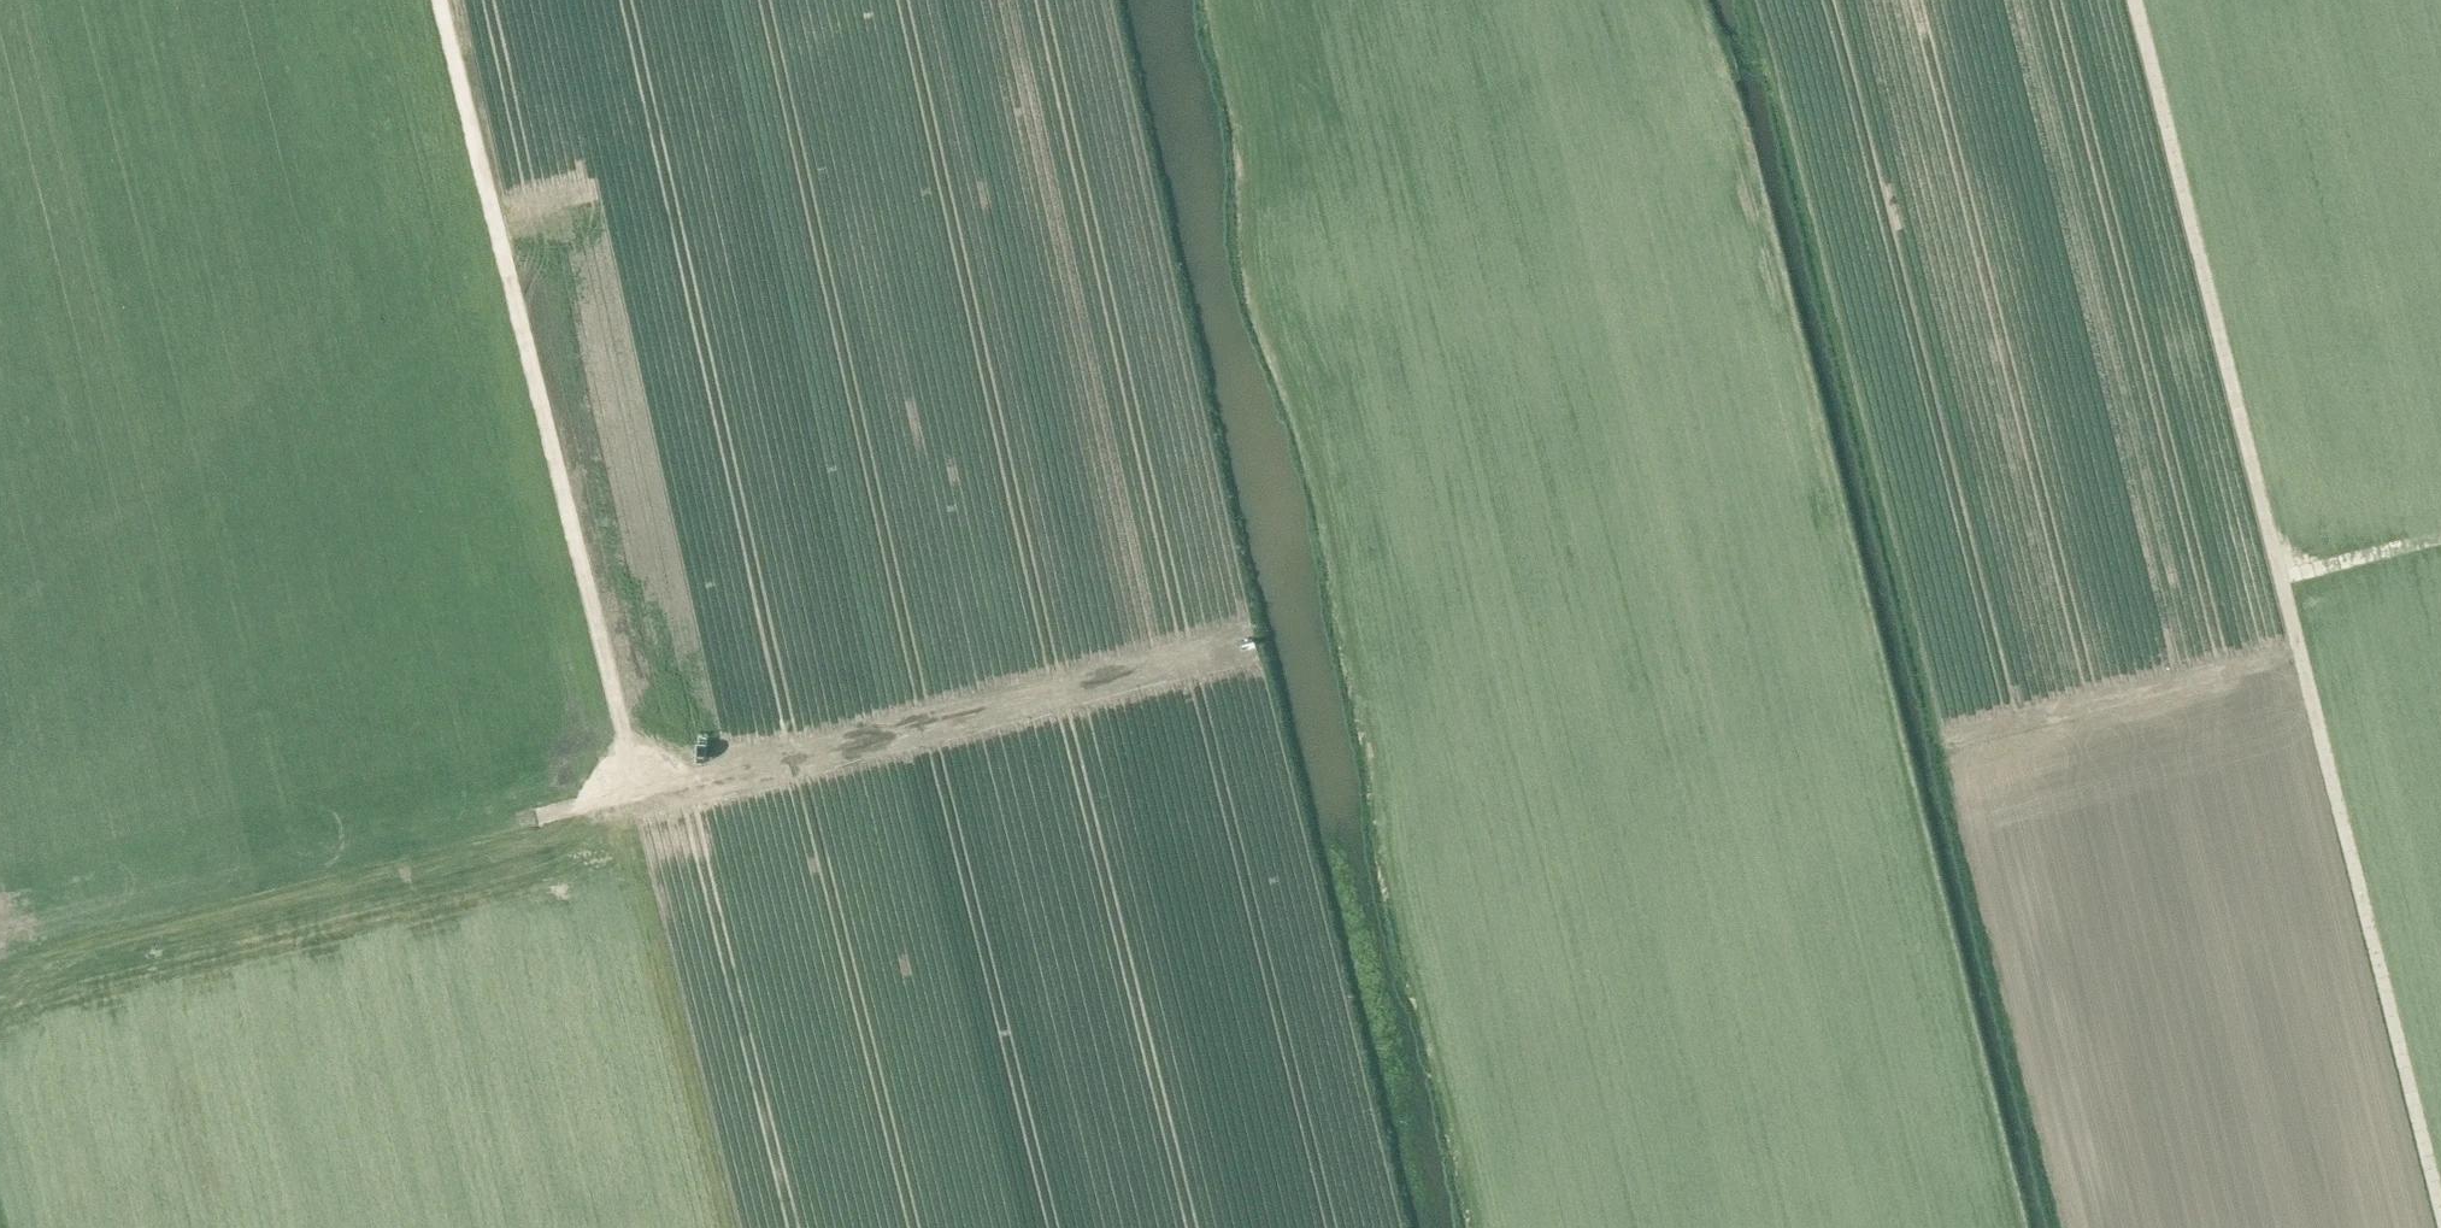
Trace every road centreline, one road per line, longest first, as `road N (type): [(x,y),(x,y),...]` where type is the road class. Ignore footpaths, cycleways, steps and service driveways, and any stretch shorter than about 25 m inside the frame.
road 1 (track): [(628,771),(437,0)]
road 2 (track): [(2284,576),(2440,1188)]
road 3 (track): [(2284,576),(2138,0)]
road 4 (track): [(2440,537),(2284,576)]

